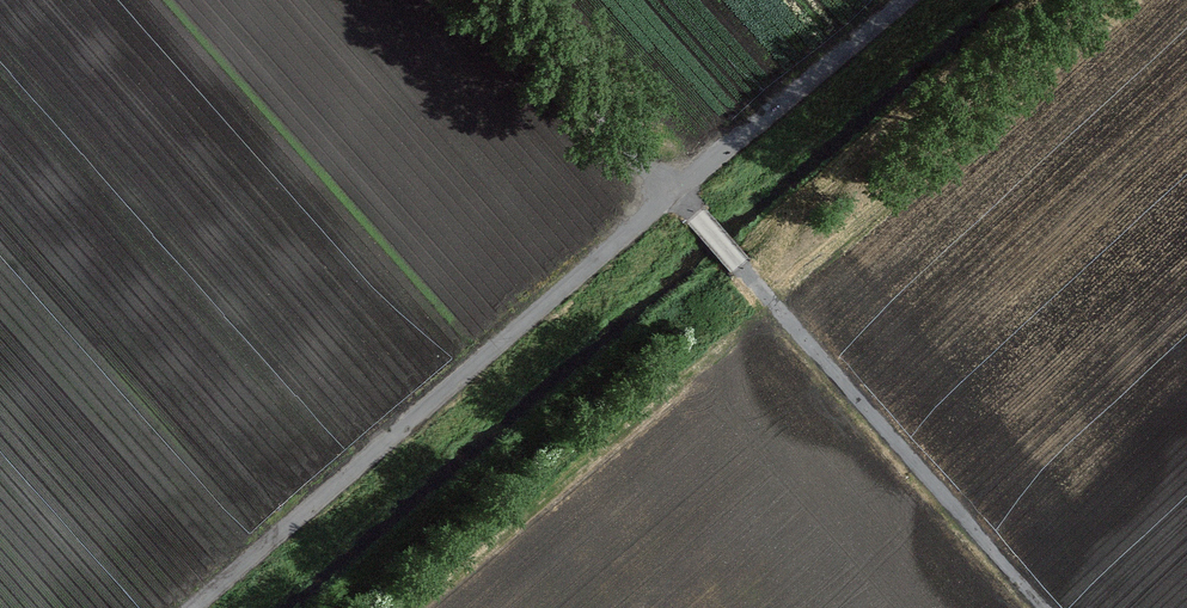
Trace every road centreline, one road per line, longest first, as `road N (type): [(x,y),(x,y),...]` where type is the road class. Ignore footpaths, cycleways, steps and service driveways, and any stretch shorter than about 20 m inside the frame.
road 1 (track): [(899,0),(191,607)]
road 2 (track): [(1041,607),(495,0)]

